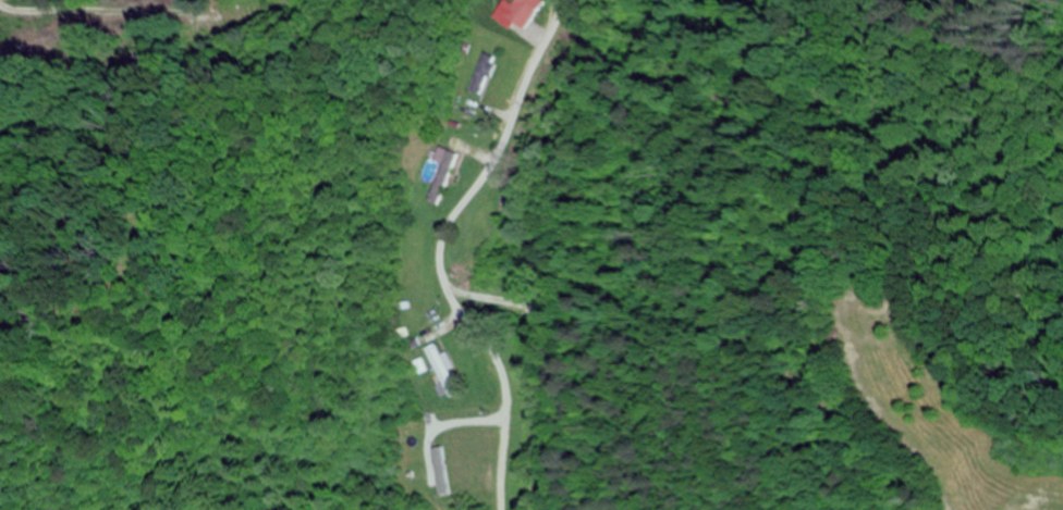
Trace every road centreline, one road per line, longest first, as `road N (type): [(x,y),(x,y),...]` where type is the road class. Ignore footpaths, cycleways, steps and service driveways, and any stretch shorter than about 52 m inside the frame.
road 1 (residential): [(563,0),(494,160),(442,242),(451,298),(500,366),(501,509)]

